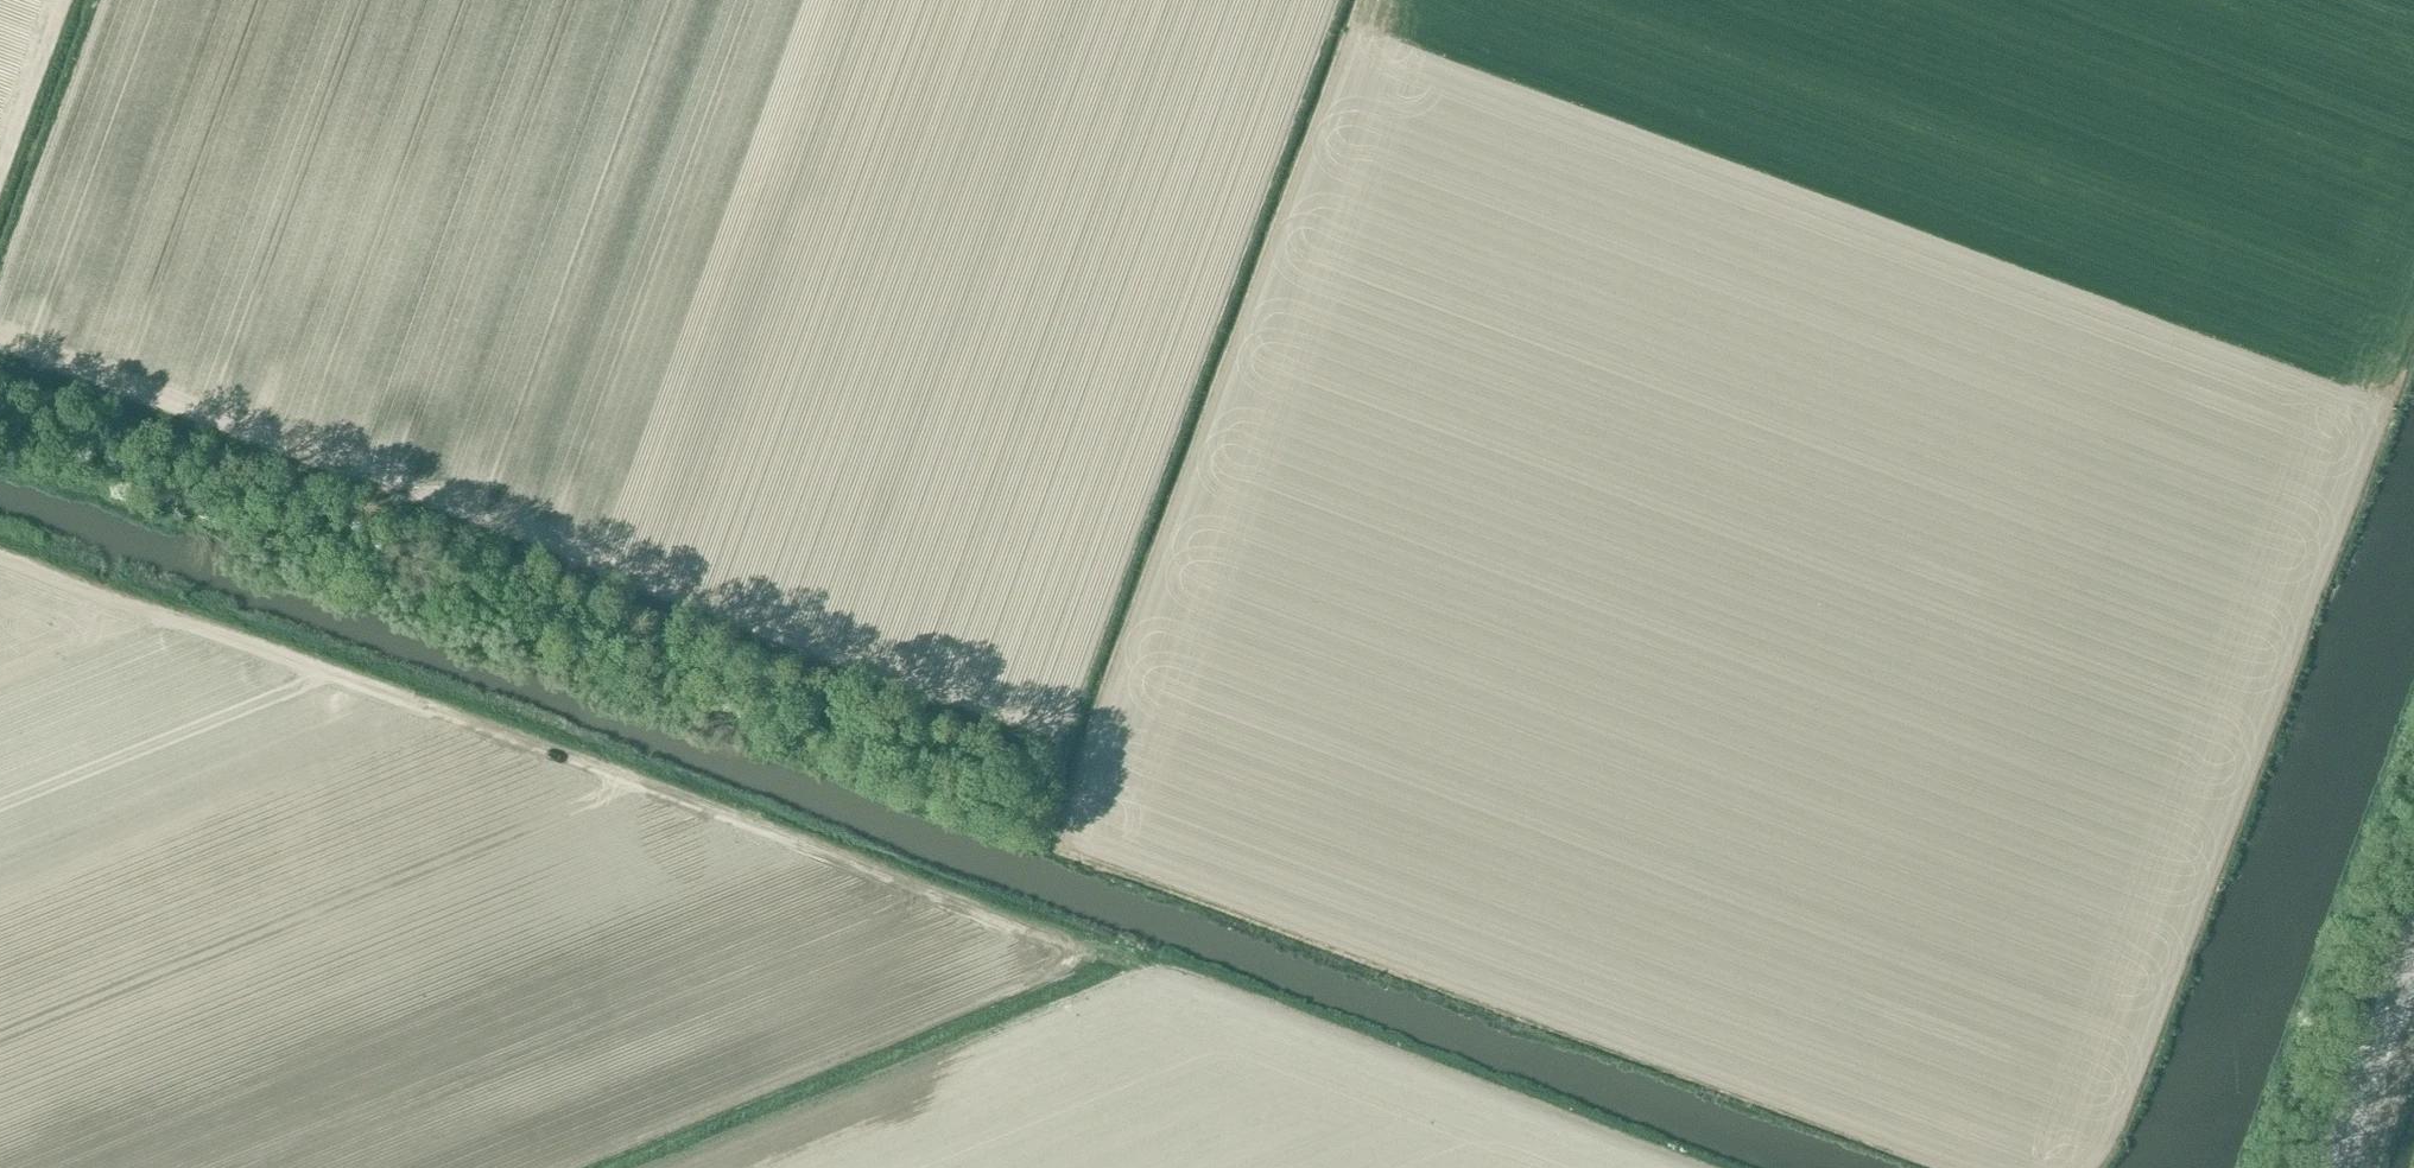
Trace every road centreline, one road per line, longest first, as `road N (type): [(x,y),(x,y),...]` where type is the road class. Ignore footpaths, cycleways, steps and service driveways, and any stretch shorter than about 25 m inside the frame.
road 1 (unclassified): [(2336,1167),(2413,956)]

